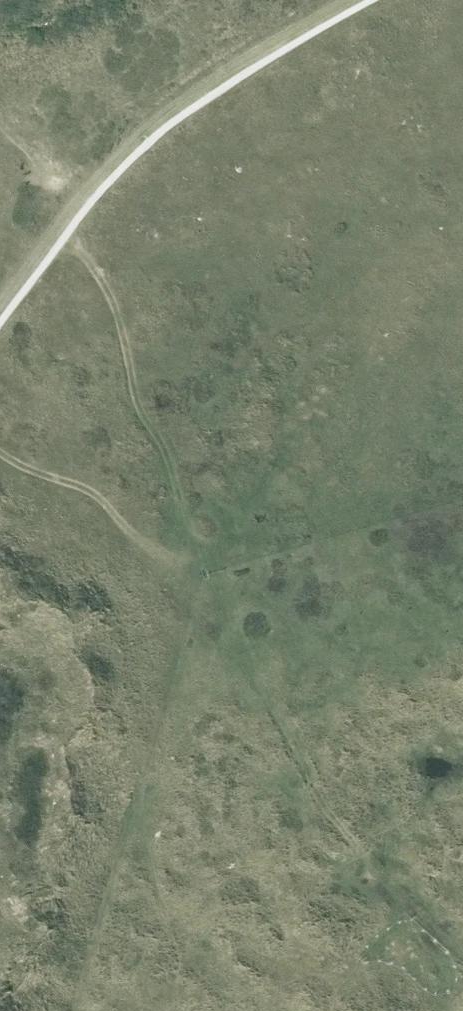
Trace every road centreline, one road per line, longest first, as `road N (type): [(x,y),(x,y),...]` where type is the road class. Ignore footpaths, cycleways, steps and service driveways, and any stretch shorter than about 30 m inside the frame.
road 1 (track): [(345,0),(207,81),(125,146),(0,304)]

